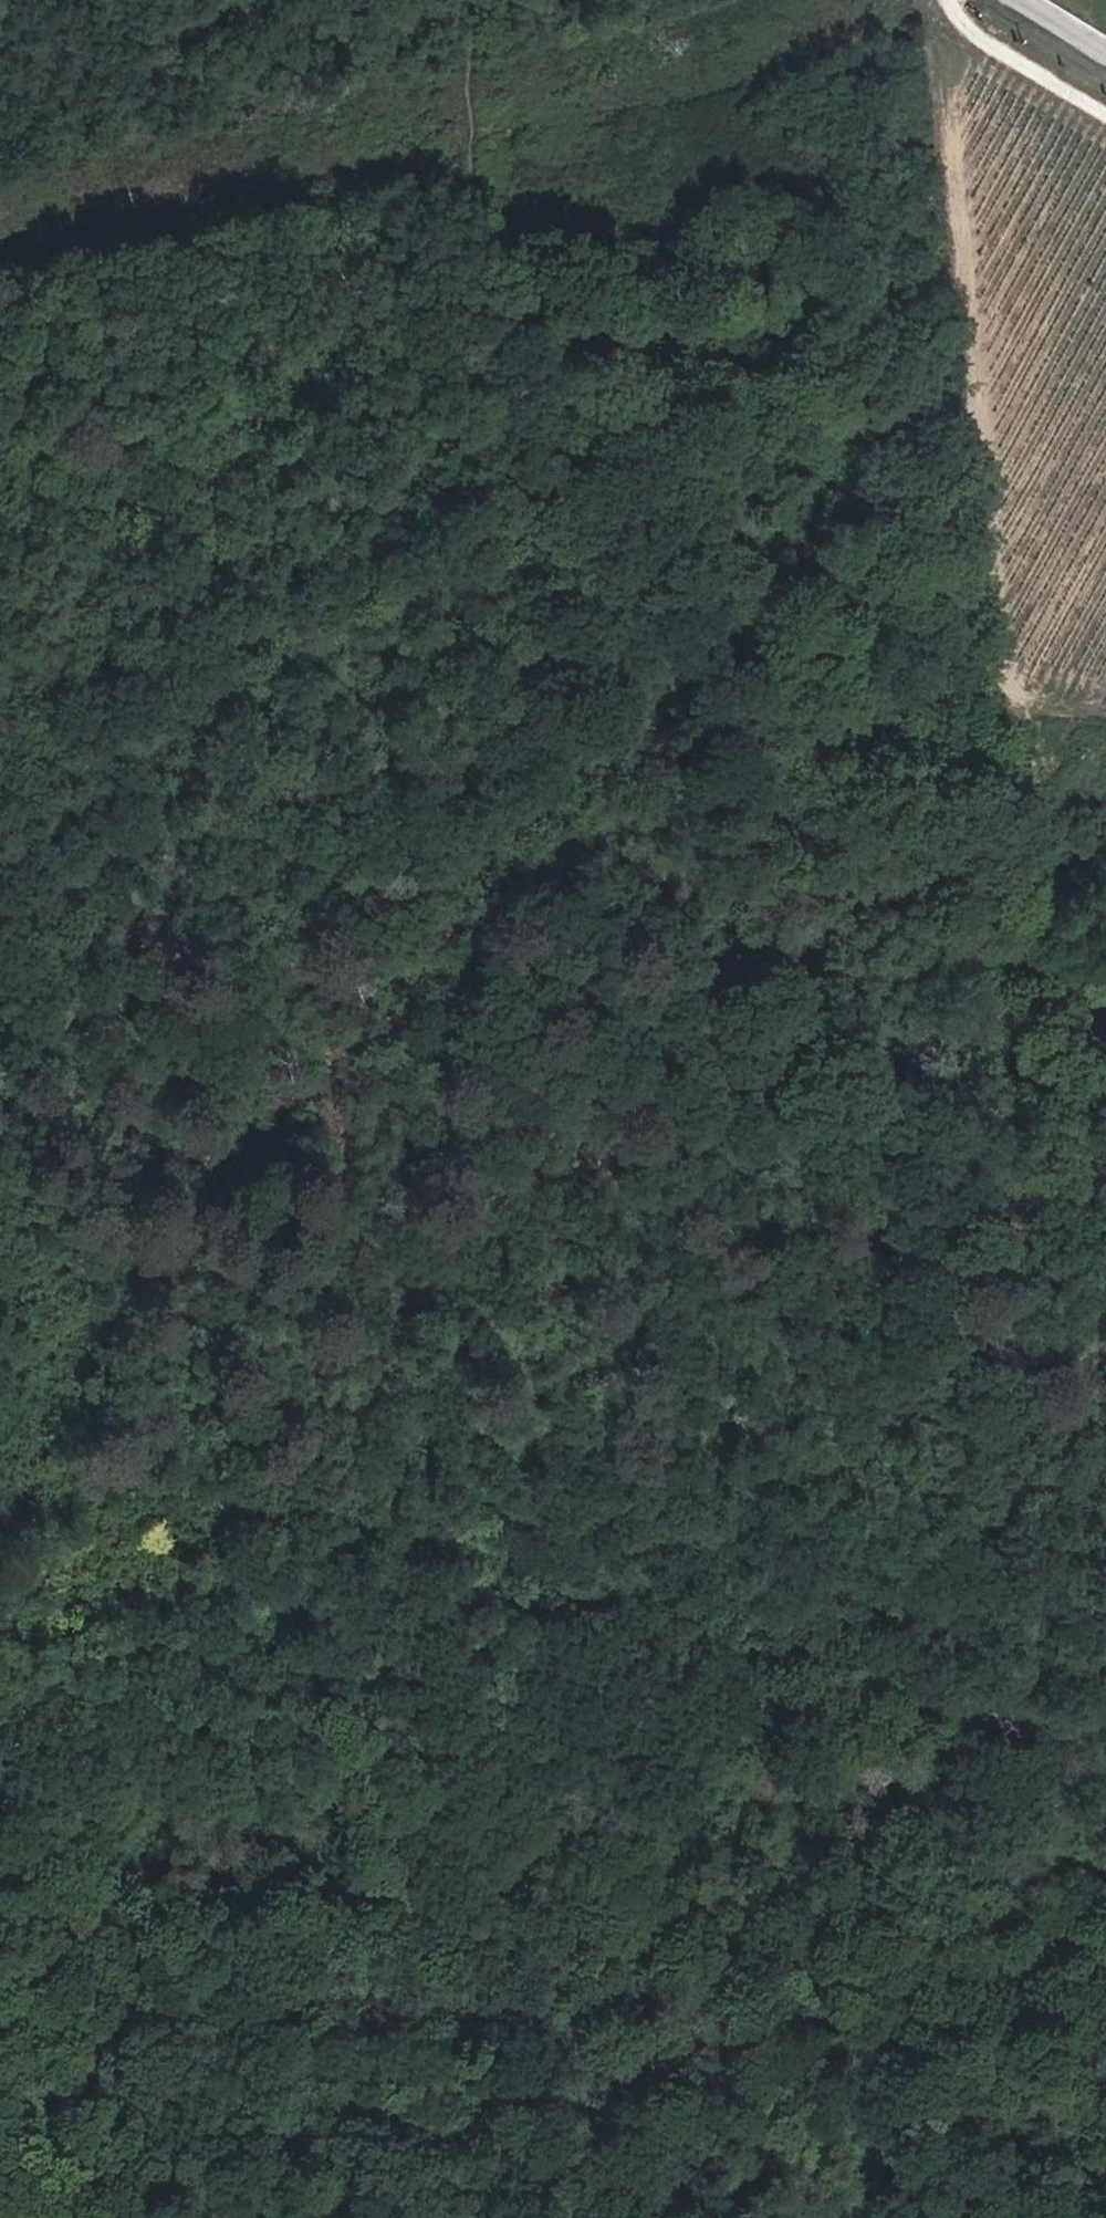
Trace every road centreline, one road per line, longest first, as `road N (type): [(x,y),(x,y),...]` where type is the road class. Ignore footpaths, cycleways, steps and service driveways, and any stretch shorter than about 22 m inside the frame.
road 1 (track): [(0,1723),(21,1737),(16,1854),(135,1920),(273,1785),(695,1911),(859,1932),(912,1907),(1020,1911),(1105,1963)]
road 2 (track): [(493,0),(441,279),(301,578),(114,567),(0,648)]

